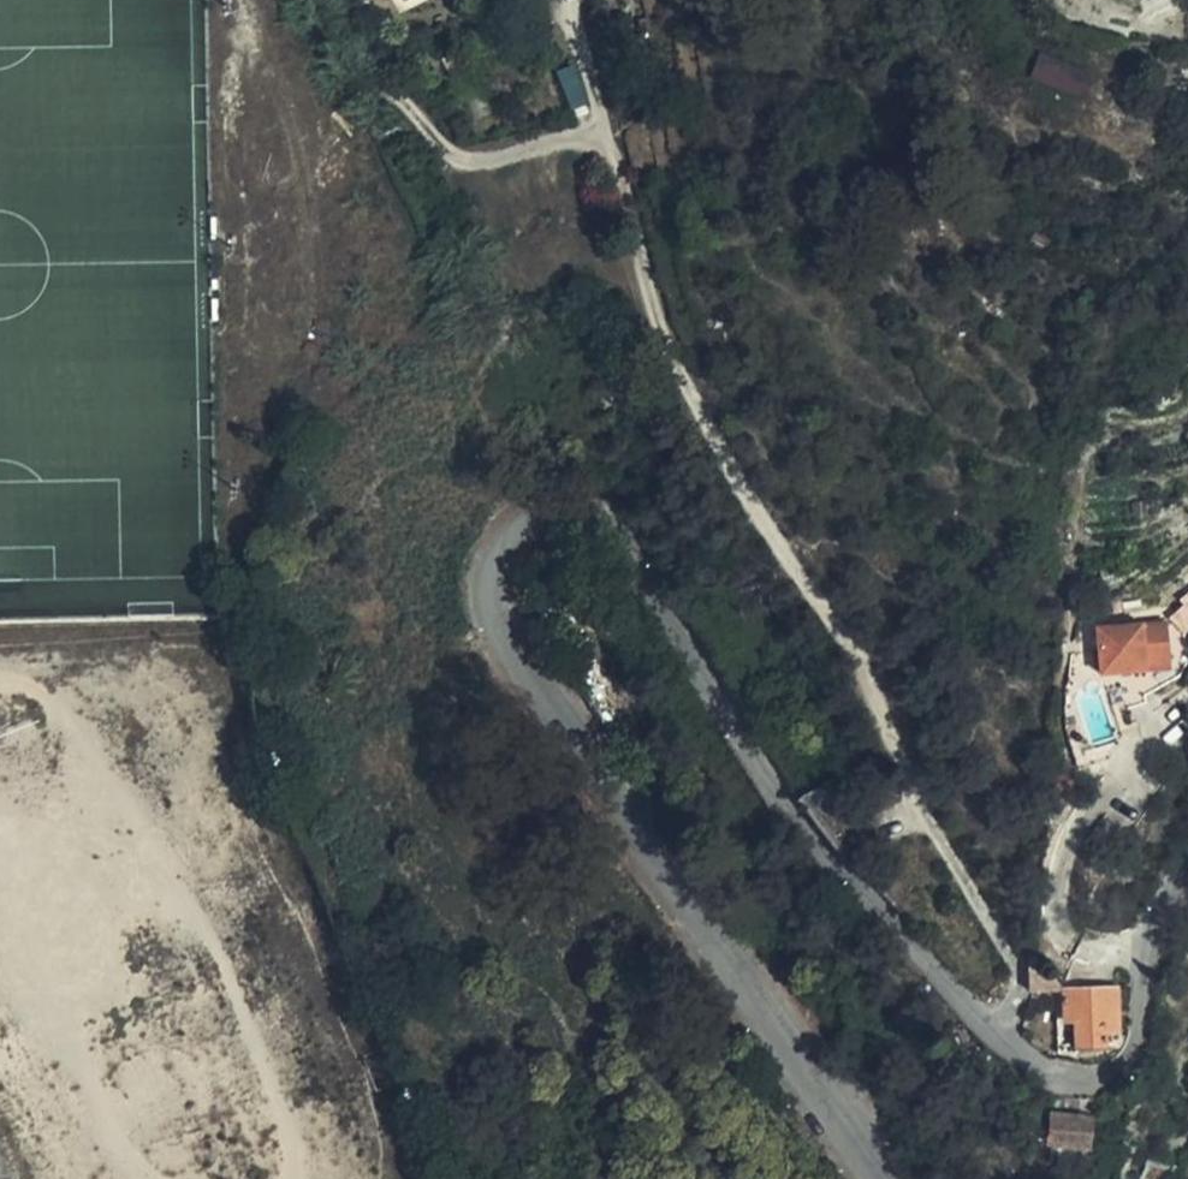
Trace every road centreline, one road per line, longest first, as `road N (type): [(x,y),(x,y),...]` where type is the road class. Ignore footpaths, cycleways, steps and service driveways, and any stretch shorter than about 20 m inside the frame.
road 1 (unclassified): [(1187,867),(1151,936),(1141,1040),(1125,1070),(1094,1084),(1047,1075),(1000,1052),(805,830),(613,537),(569,525),(528,539),(502,572),(504,621),(881,1178)]

